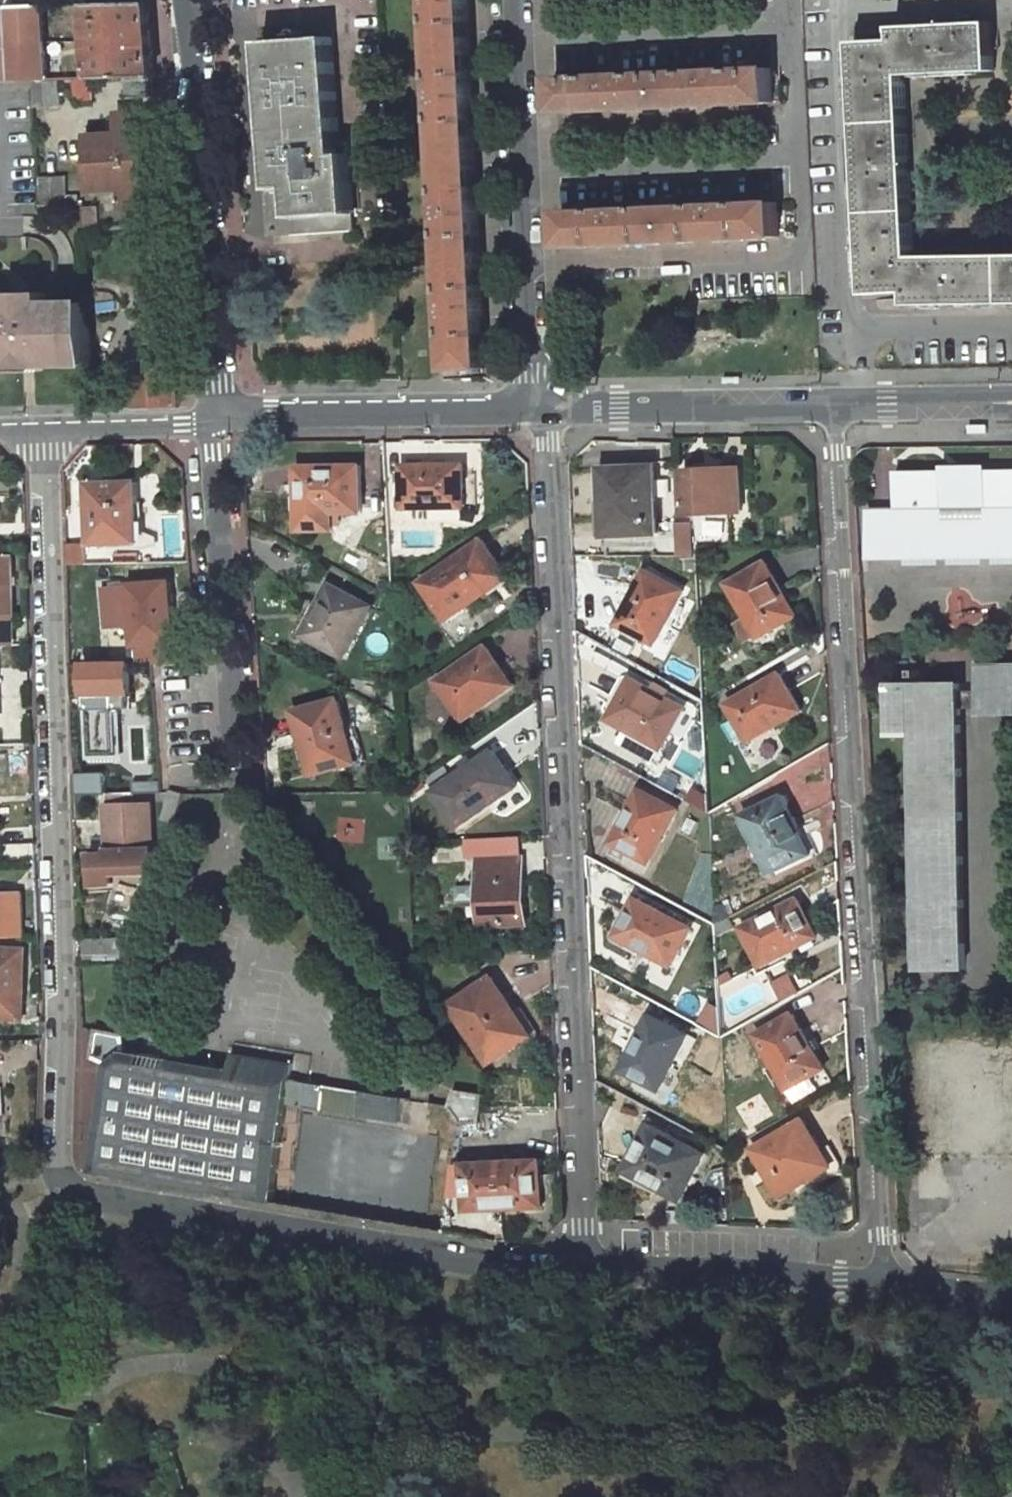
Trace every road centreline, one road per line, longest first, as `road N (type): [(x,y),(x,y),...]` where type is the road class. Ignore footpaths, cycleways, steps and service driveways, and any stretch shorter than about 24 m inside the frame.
road 1 (residential): [(586,1269),(130,1211),(77,1199),(65,1186),(46,427)]
road 2 (residential): [(826,403),(887,1283)]
road 3 (residential): [(586,1269),(551,443),(543,405)]
road 4 (residential): [(190,0),(216,376),(210,421)]
road 5 (unclassified): [(543,405),(530,350),(511,0)]
road 6 (residential): [(210,421),(235,795)]
road 7 (unclassified): [(210,421),(272,412),(543,405)]
road 8 (residential): [(887,1283),(586,1269)]
road 9 (unclassified): [(543,405),(826,403)]
road 10 (unclassified): [(826,403),(1011,403)]
road 11 (unclassified): [(46,427),(210,421)]
road 12 (residential): [(1011,1302),(887,1283)]

